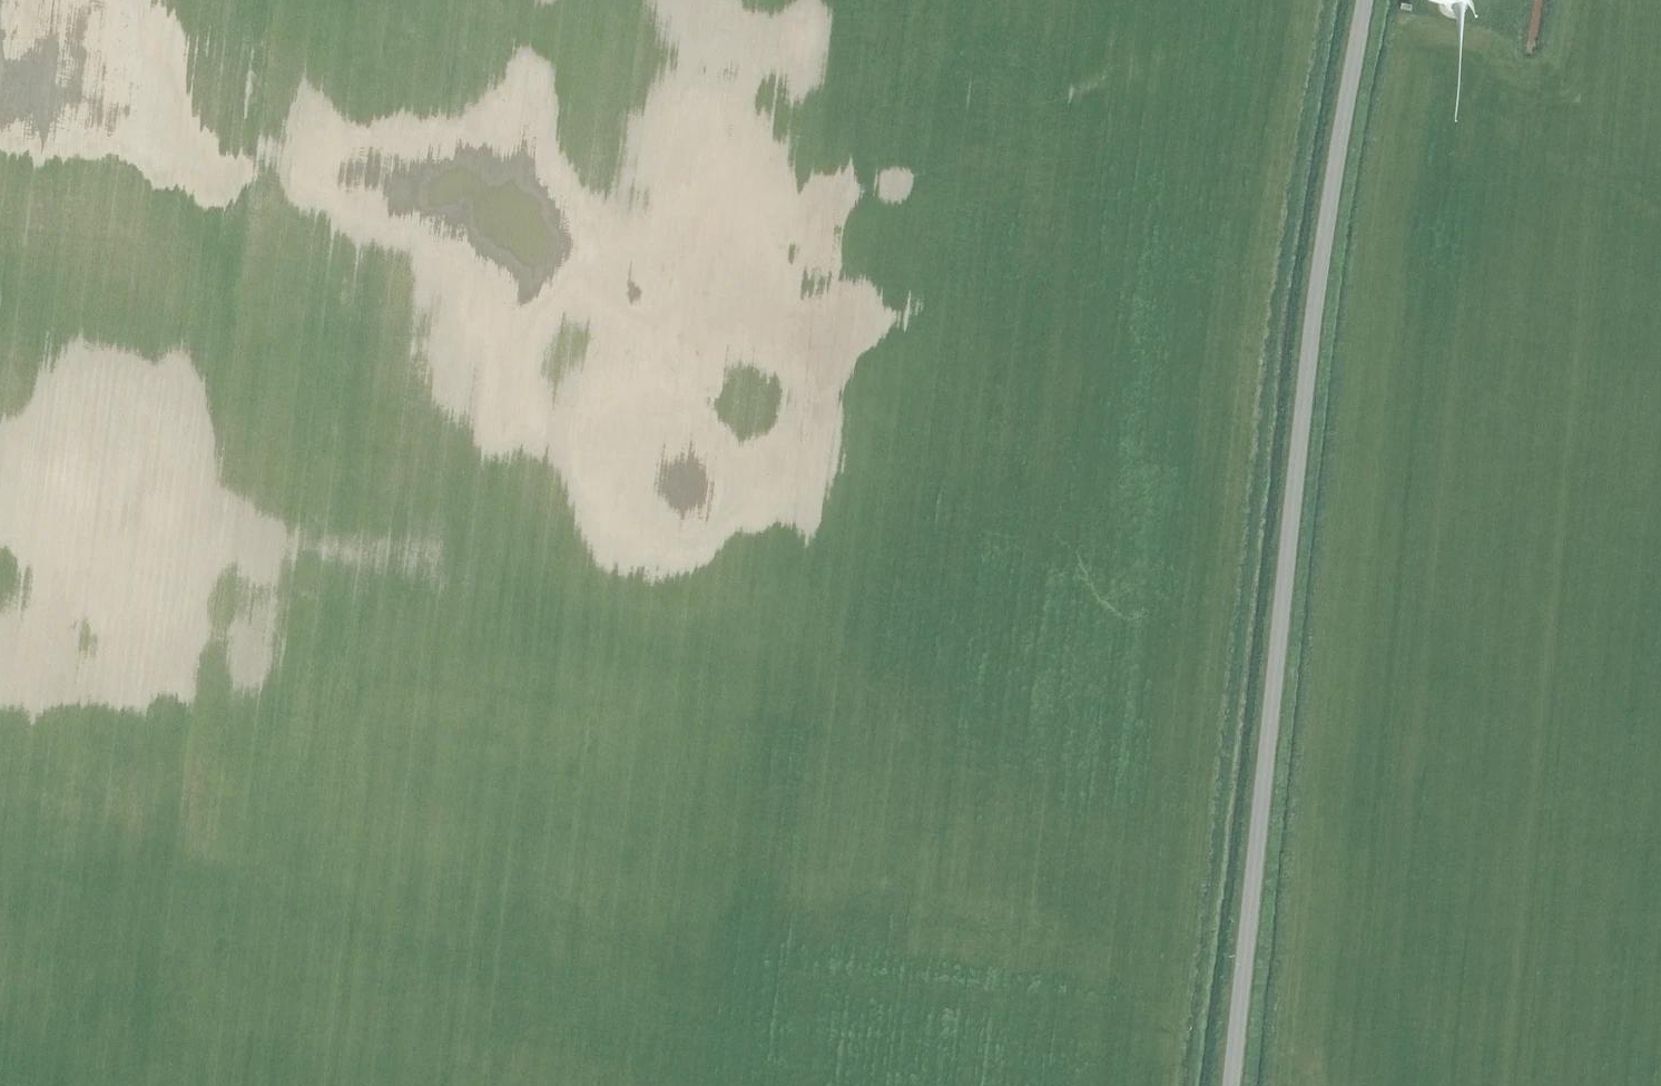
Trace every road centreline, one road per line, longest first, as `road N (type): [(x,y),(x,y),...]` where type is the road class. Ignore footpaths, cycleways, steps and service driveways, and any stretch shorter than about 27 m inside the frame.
road 1 (unclassified): [(1234,1085),(1315,305),(1358,0)]

